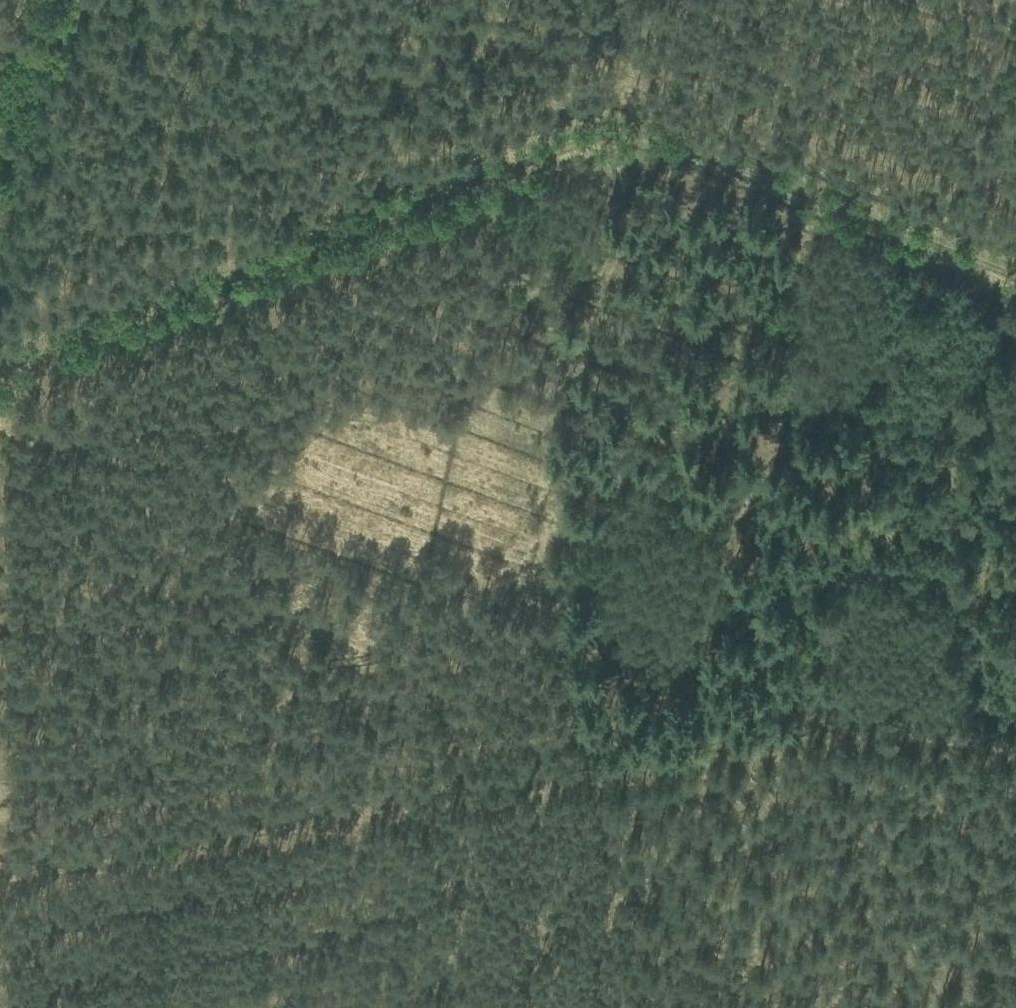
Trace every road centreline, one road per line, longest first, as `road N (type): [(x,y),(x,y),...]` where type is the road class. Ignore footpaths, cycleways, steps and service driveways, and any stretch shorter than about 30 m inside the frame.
road 1 (track): [(0,379),(562,132),(621,137),(1015,281)]
road 2 (track): [(0,863),(870,730),(1015,743)]

